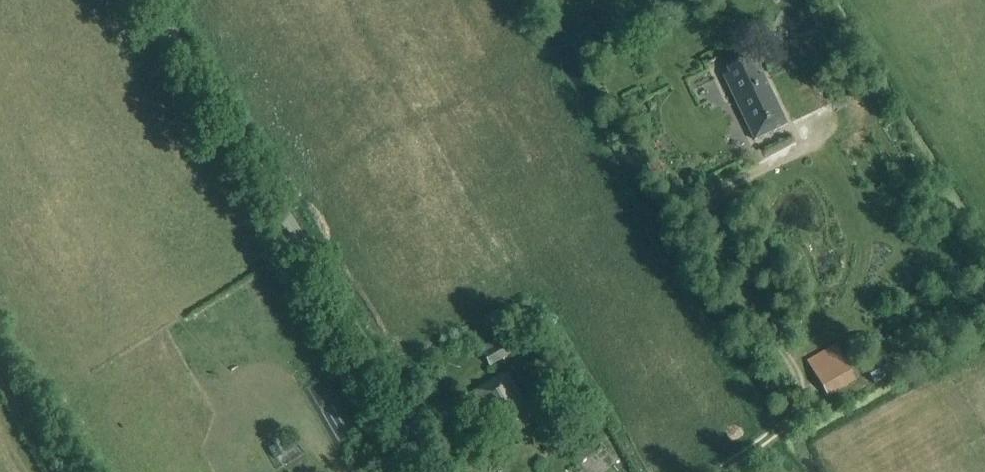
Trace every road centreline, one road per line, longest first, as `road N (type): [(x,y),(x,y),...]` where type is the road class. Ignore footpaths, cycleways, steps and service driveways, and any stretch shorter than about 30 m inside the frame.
road 1 (unclassified): [(427,471),(151,0)]
road 2 (track): [(818,136),(711,205),(803,407),(722,471)]
road 3 (track): [(0,356),(67,471)]

